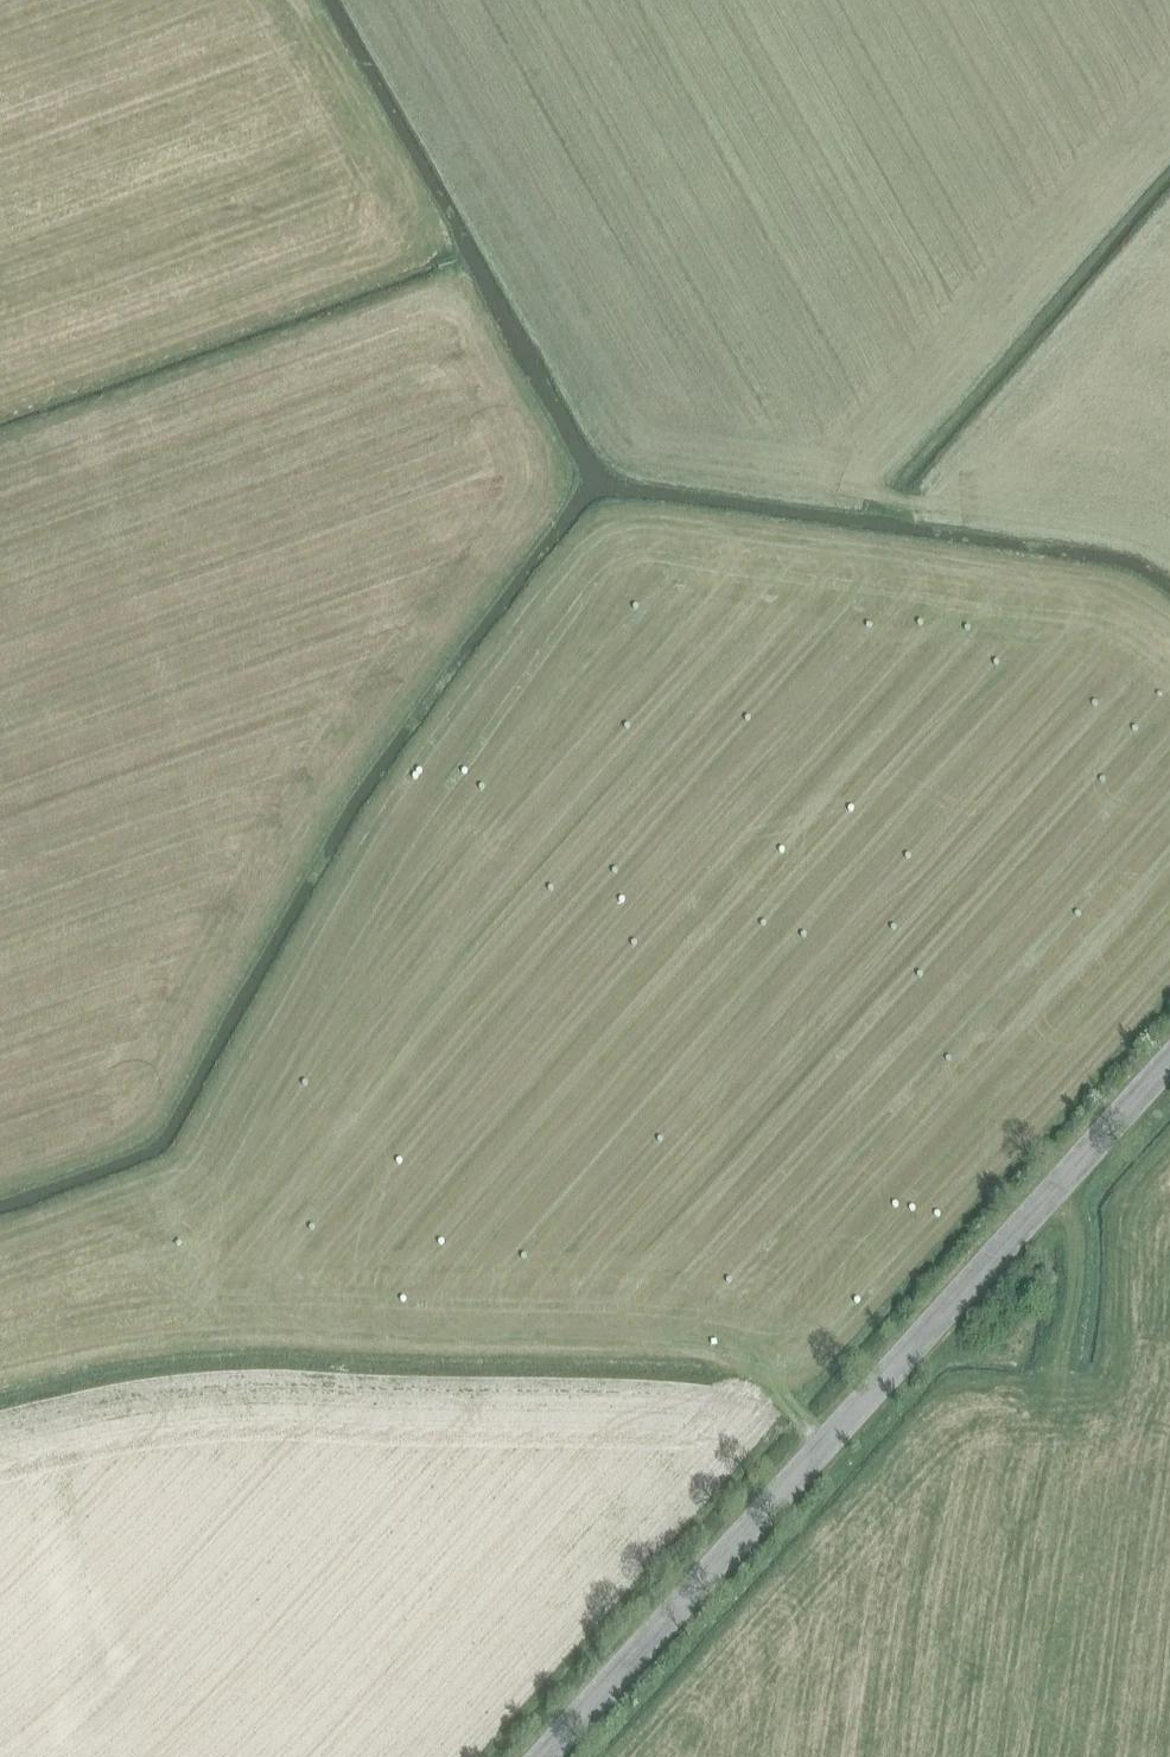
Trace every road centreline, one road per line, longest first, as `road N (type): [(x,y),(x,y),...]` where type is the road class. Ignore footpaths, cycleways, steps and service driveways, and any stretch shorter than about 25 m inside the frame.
road 1 (tertiary): [(548,1756),(1169,1069)]

